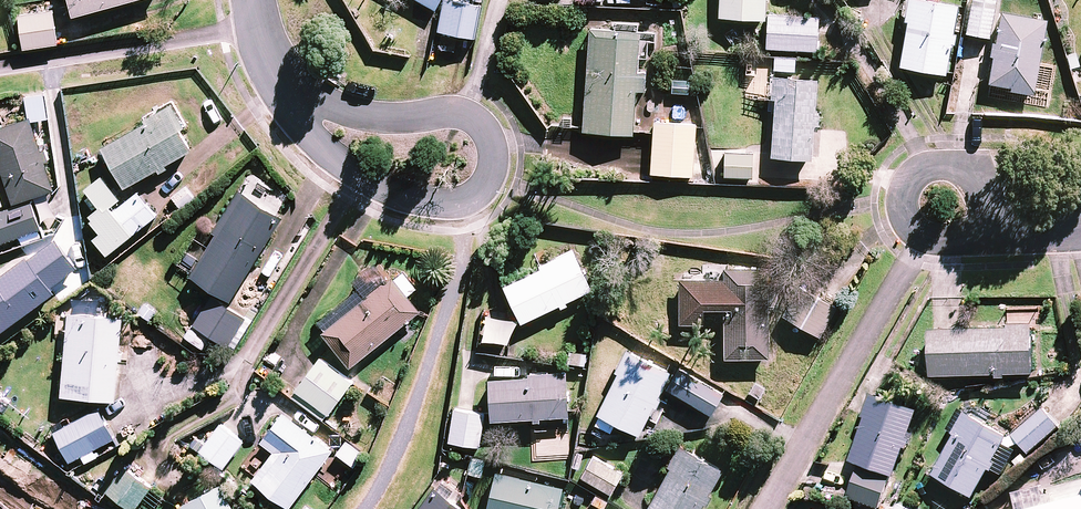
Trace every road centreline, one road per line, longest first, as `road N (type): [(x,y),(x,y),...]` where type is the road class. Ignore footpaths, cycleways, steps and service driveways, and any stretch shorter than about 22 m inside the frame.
road 1 (residential): [(294,107),(449,114),(482,124),(494,150),(492,174),(462,205),(429,207),(369,186),(320,143)]
road 2 (residential): [(932,236),(765,508)]
road 3 (residential): [(0,66),(260,27)]
road 4 (residential): [(932,236),(900,206),(906,180),(924,169),(956,171),(975,183),(991,221)]

